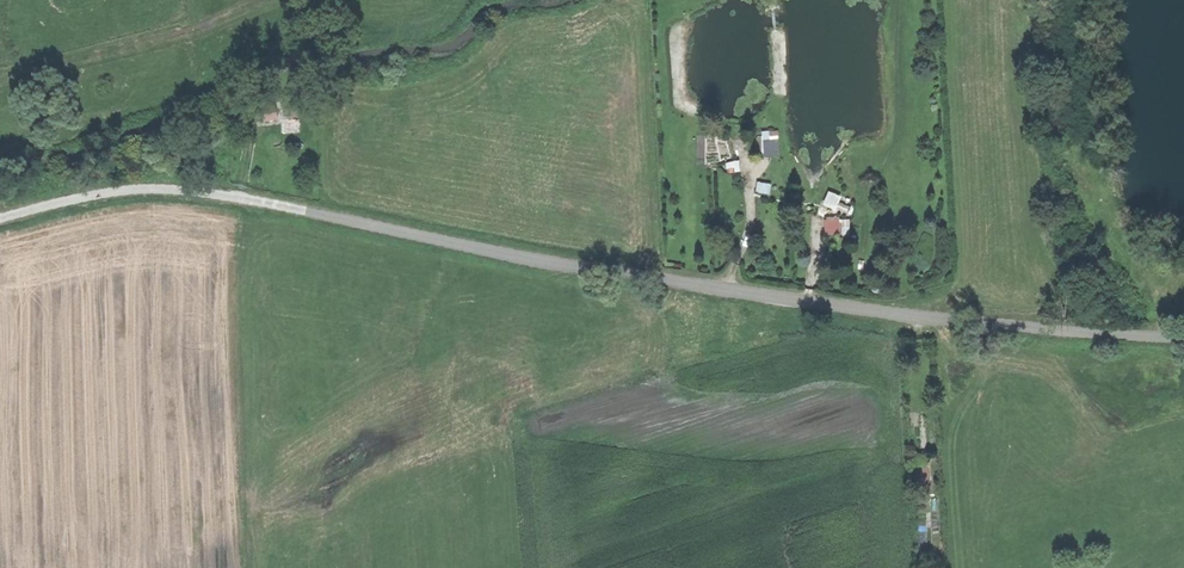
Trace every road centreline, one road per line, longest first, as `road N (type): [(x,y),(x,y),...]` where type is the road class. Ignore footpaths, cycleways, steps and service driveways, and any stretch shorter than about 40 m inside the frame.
road 1 (unclassified): [(0,219),(146,189),(212,192),(695,289),(1007,328),(1183,337)]
road 2 (track): [(0,82),(255,0)]

